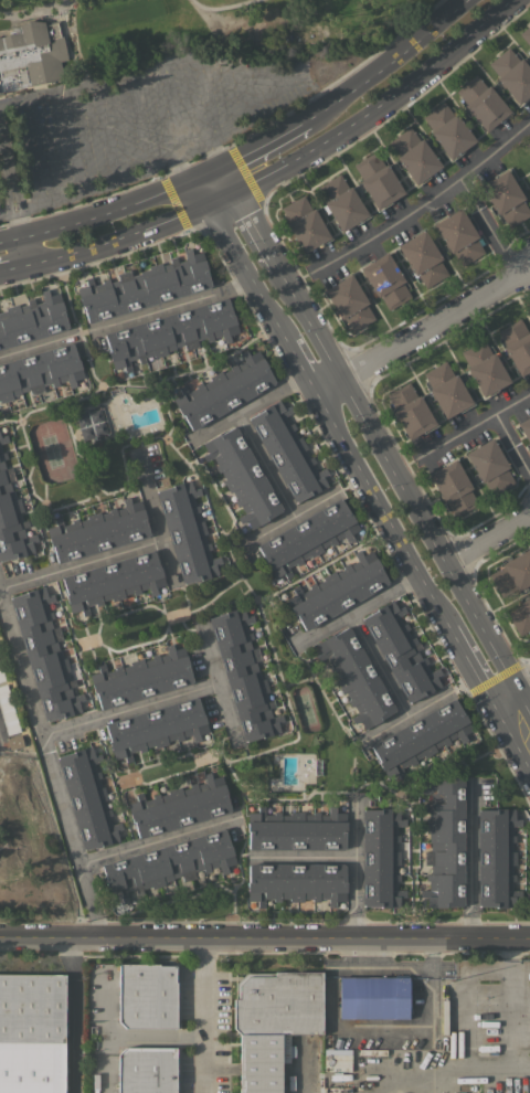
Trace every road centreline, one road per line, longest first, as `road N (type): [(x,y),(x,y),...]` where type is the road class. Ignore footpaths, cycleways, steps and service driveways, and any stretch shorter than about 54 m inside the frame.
road 1 (residential): [(209,173),(209,209),(481,686),(506,693)]
road 2 (residential): [(506,693),(505,672),(445,561),(236,198),(209,173)]
road 3 (tertiary): [(31,268),(236,198),(430,79),(521,0)]
road 4 (tertiary): [(529,941),(0,940)]
road 5 (residential): [(315,392),(529,268)]
road 6 (tertiary): [(209,173),(110,214),(0,240)]
road 7 (tertiary): [(456,0),(311,113)]

